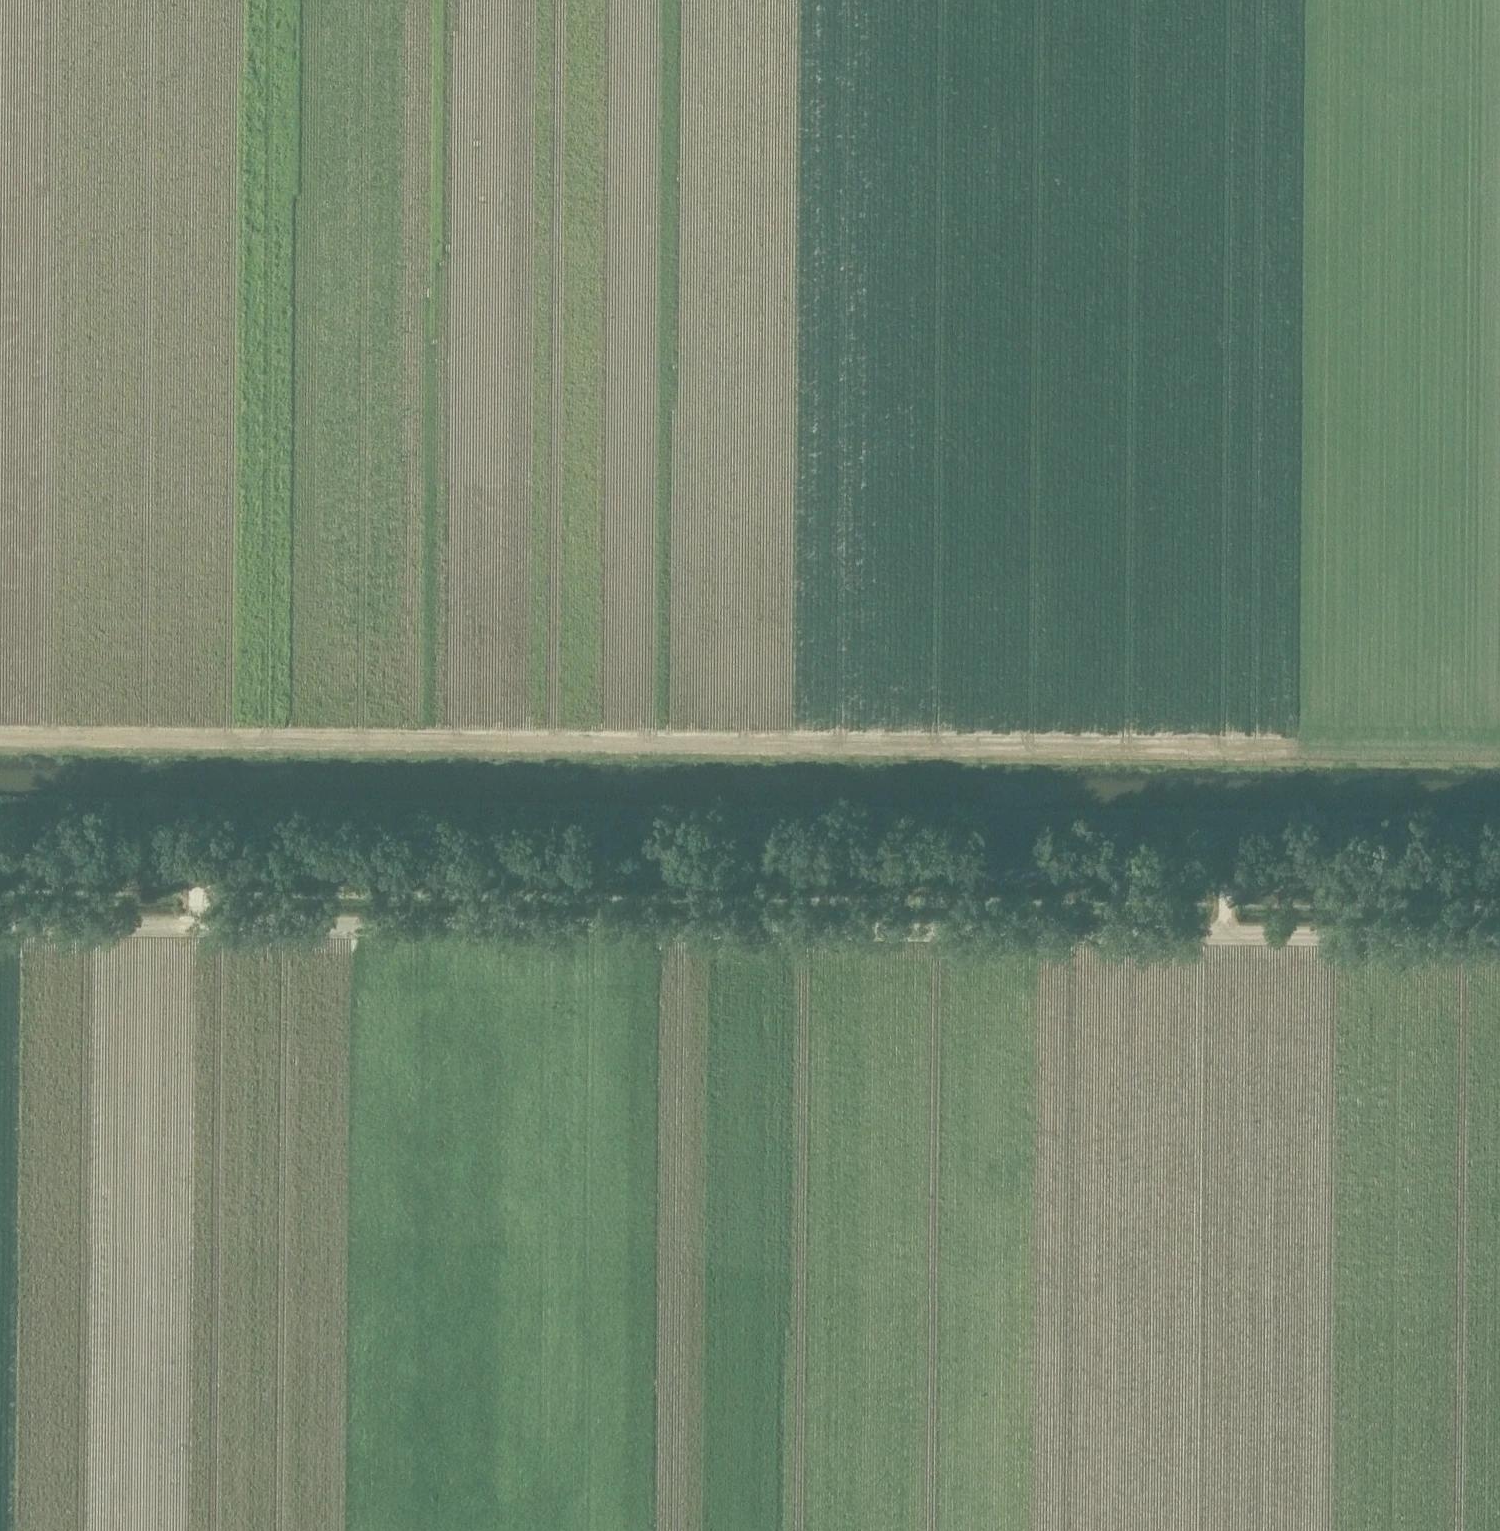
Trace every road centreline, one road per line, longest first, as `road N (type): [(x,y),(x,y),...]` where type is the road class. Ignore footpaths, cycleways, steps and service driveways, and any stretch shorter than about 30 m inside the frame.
road 1 (unclassified): [(1499,879),(0,865)]
road 2 (track): [(0,746),(806,759)]

